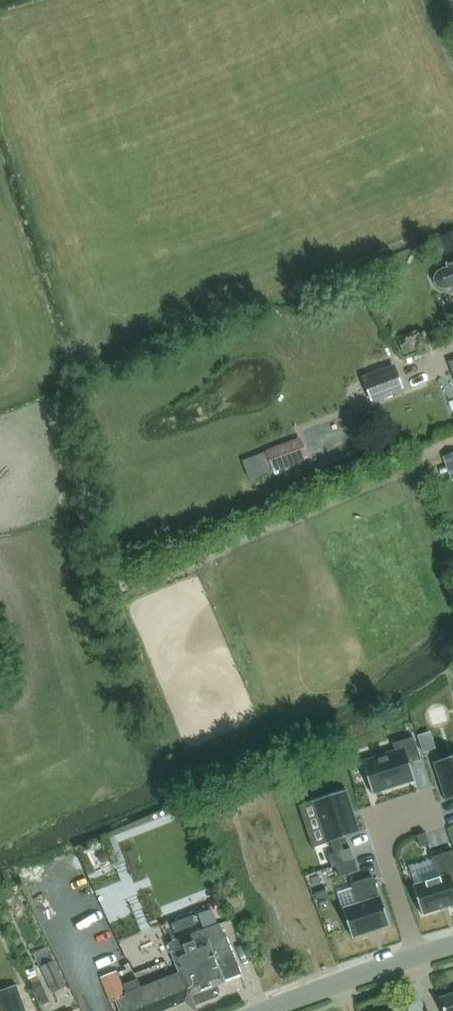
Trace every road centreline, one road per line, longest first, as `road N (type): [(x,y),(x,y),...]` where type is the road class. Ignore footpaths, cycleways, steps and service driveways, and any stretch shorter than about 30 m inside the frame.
road 1 (residential): [(416,954),(378,837),(438,818)]
road 2 (tertiary): [(270,1010),(416,954)]

